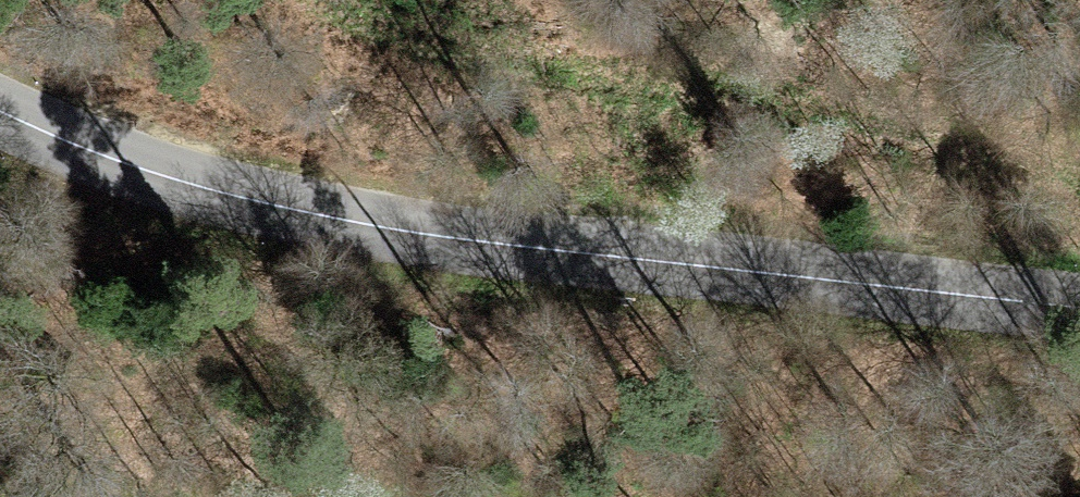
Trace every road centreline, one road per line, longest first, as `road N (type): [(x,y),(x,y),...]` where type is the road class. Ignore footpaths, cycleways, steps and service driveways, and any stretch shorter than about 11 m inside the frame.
road 1 (tertiary): [(0,110),(181,181),(377,226),(1079,308)]
road 2 (track): [(304,0),(699,102),(1079,169)]

